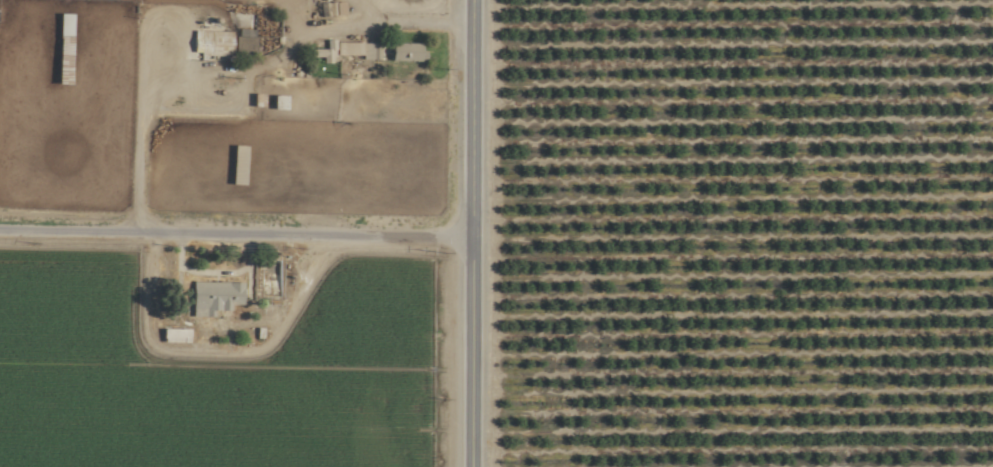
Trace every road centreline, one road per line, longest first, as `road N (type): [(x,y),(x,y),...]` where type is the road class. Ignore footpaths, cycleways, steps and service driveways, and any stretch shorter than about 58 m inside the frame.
road 1 (residential): [(471,239),(0,234)]
road 2 (tertiary): [(471,466),(468,0)]

